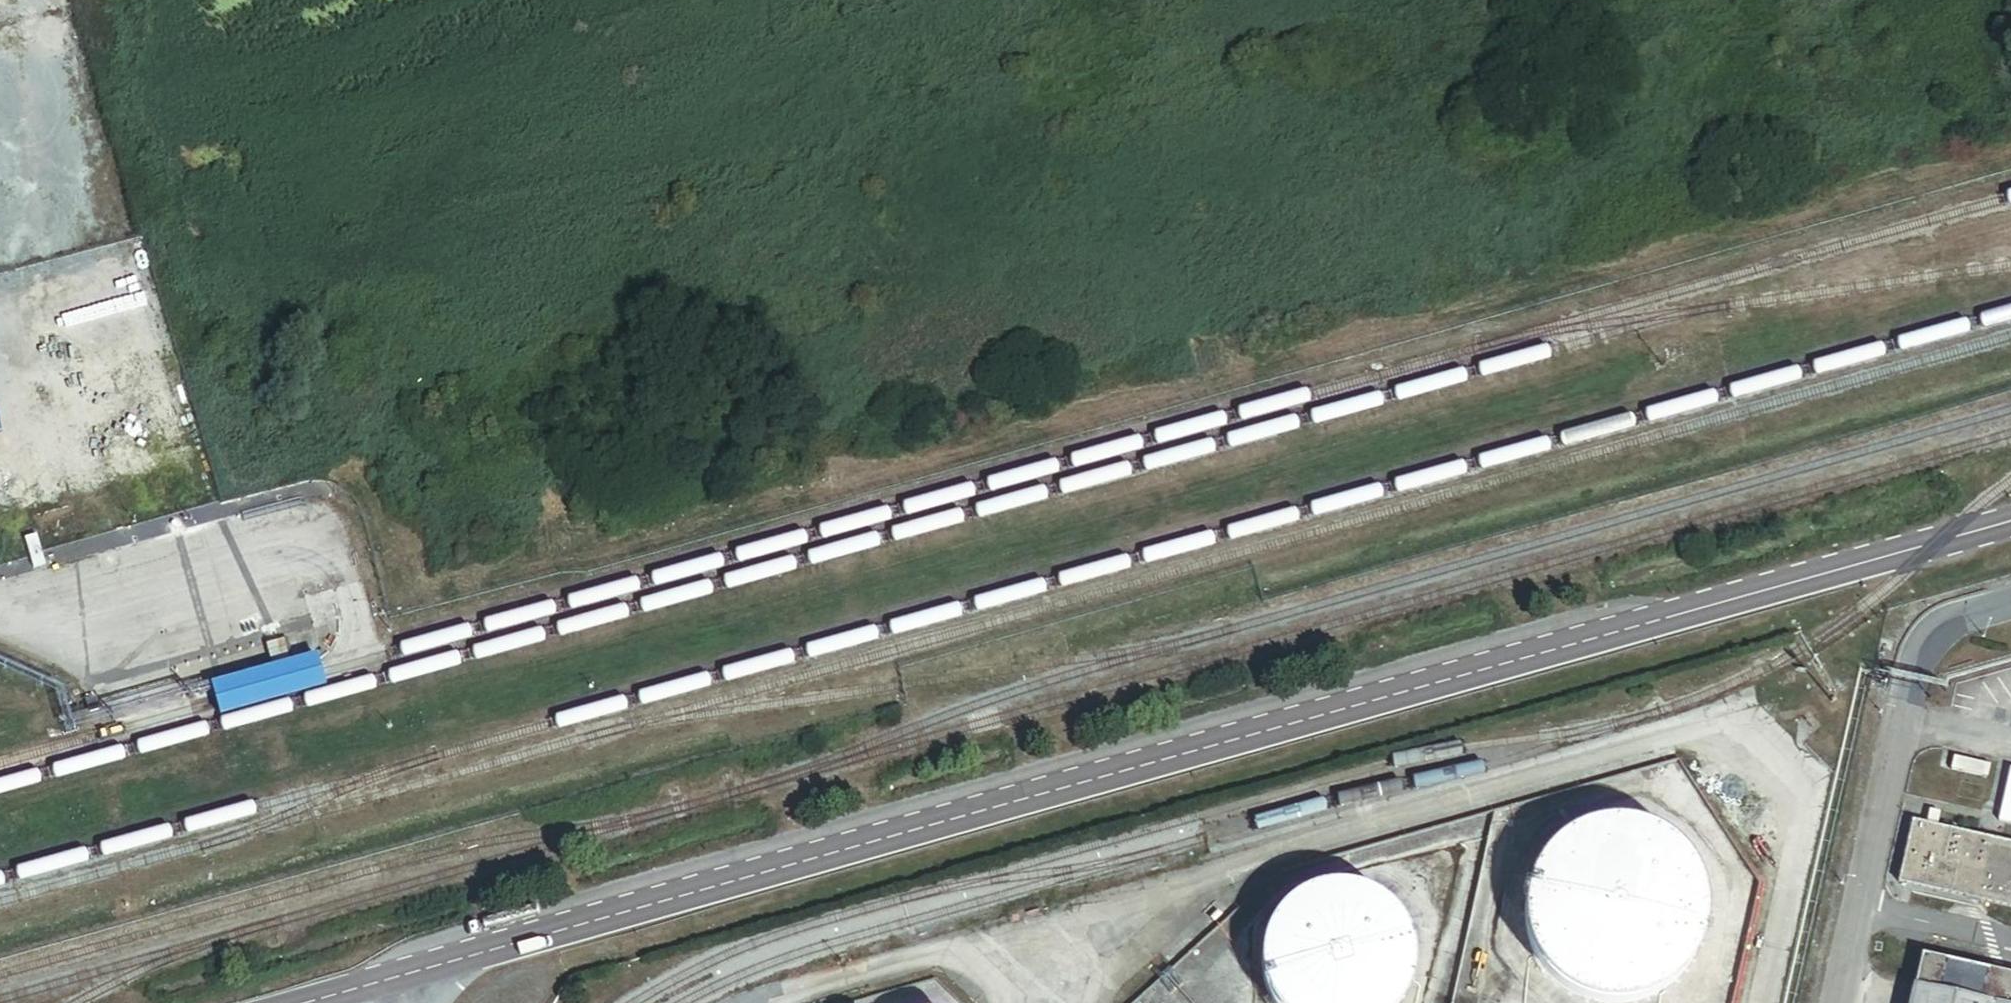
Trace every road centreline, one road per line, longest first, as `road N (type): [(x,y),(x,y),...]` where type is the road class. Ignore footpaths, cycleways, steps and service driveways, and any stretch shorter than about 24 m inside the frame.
road 1 (tertiary): [(331,1002),(2010,522)]

